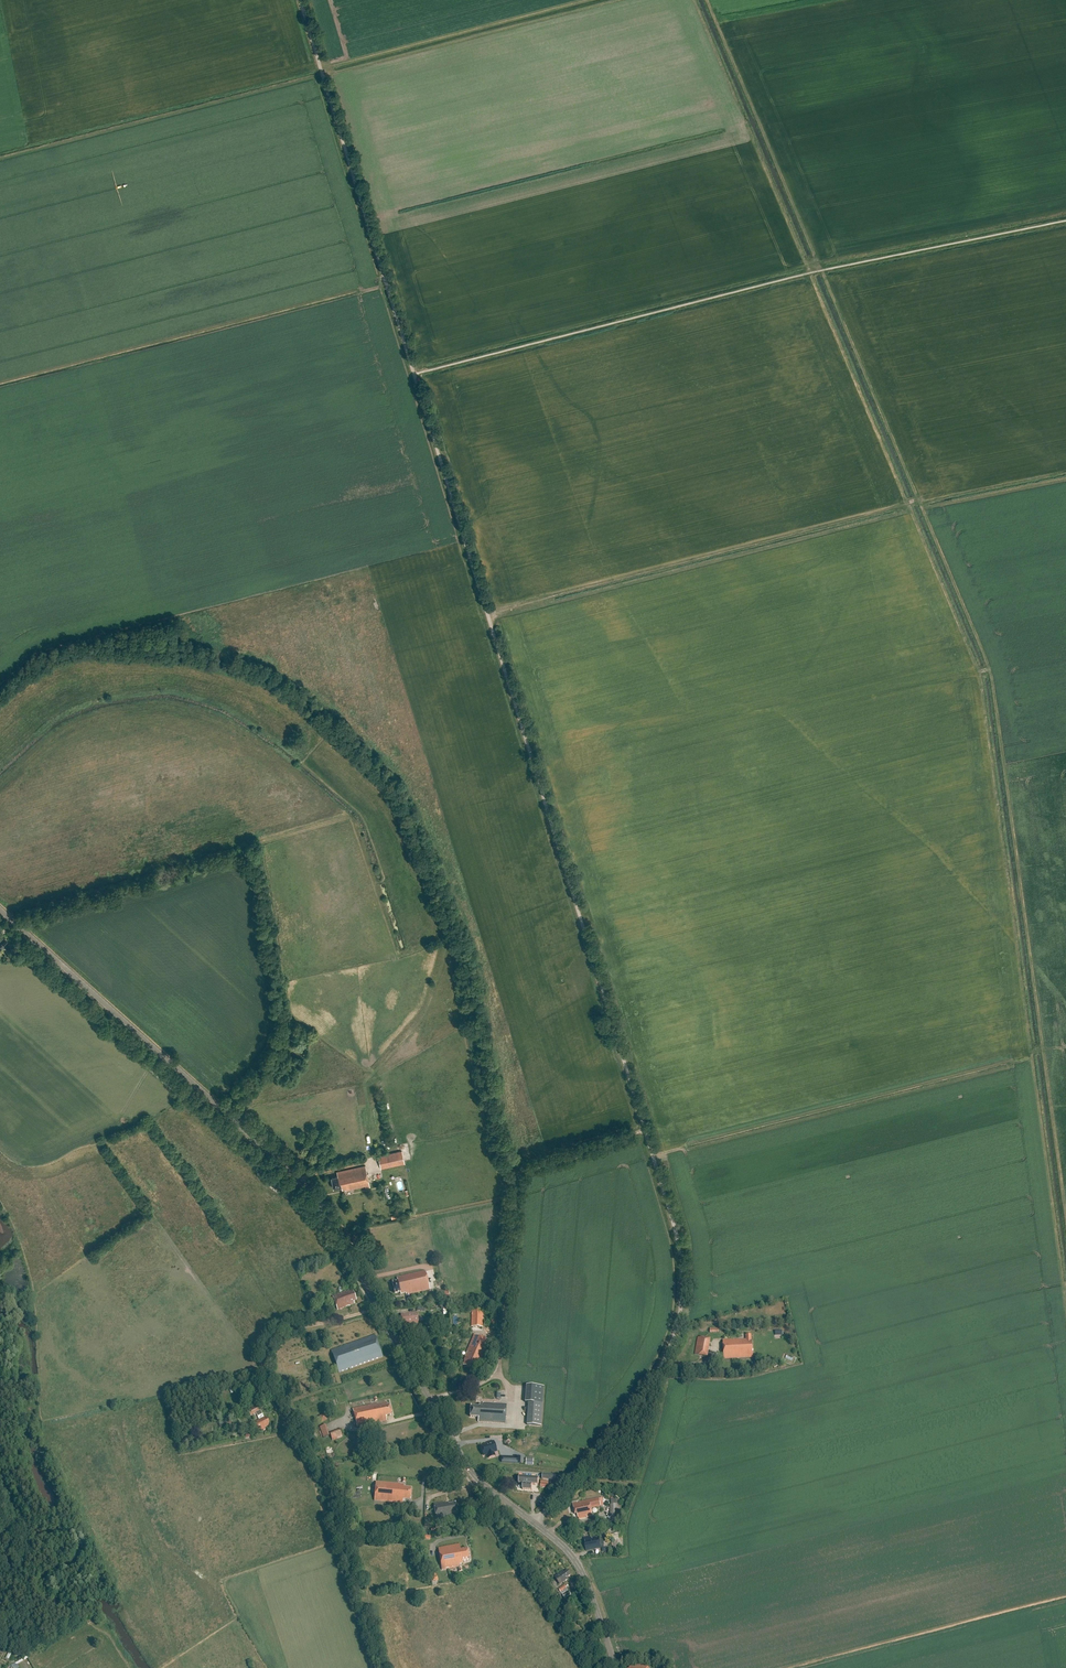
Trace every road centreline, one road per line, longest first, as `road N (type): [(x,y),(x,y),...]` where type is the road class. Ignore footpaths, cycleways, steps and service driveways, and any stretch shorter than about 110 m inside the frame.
road 1 (unclassified): [(535,1523),(659,1371),(680,1311),(682,1274),(488,614)]
road 2 (tertiary): [(535,1523),(470,1469),(321,1206),(0,910)]
road 3 (track): [(909,504),(983,680),(1065,1293)]
road 4 (track): [(919,501),(990,665),(1065,1206)]
road 5 (track): [(488,614),(919,501),(822,270)]
road 6 (unclassified): [(414,374),(299,0)]
road 7 (track): [(374,1310),(291,1332),(266,1350),(272,1408),(315,1460),(339,1540)]
road 8 (track): [(822,270),(706,0)]
road 9 (track): [(517,1177),(498,1368),(480,1384),(430,1400)]
road 10 (unclassified): [(414,374),(488,614)]
road 11 (tertiary): [(616,1667),(576,1560),(535,1523)]
road 12 (track): [(517,1177),(529,1165),(645,1130)]
road 13 (track): [(339,1540),(380,1667)]

